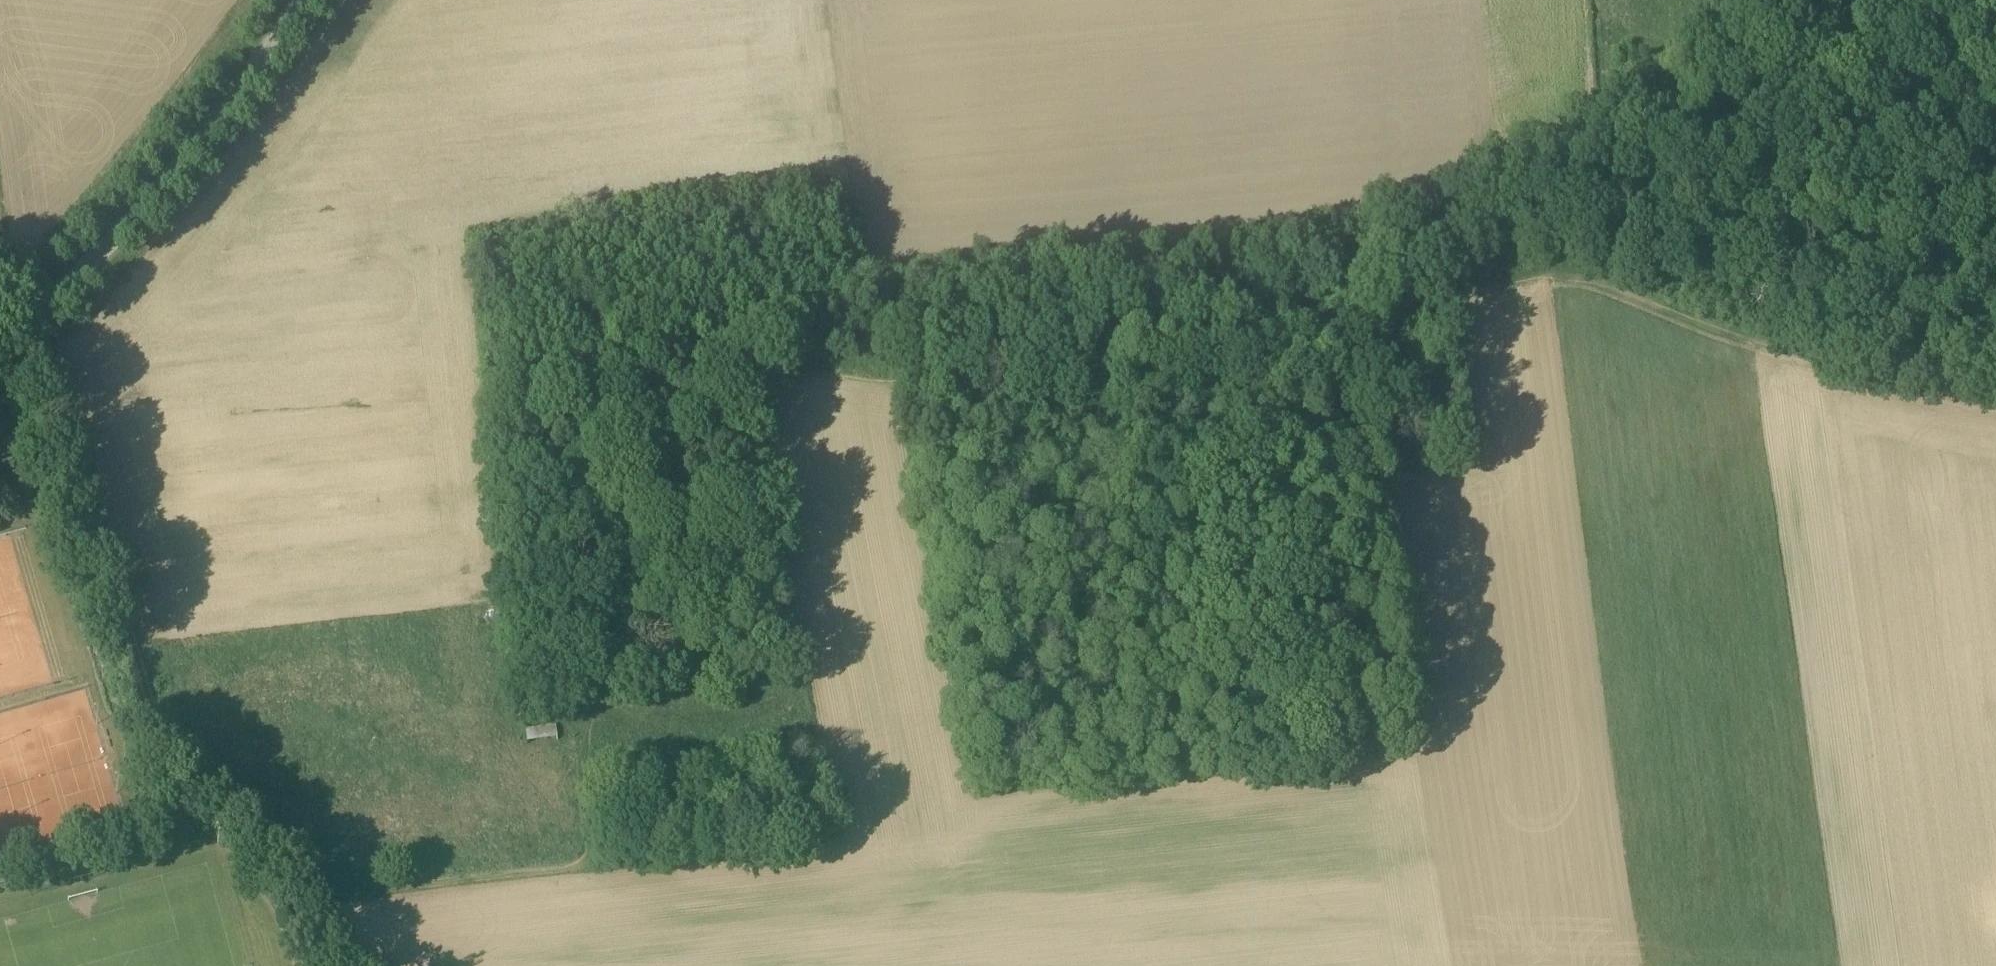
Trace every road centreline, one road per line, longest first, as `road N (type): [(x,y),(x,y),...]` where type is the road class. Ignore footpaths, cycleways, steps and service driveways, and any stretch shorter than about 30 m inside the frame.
road 1 (track): [(596,709),(603,830),(590,856),(562,870),(353,895),(306,878),(190,760),(162,712),(72,439),(22,331)]
road 2 (track): [(1995,403),(1820,366),(1613,266),(1540,261),(1454,274),(1397,299)]
road 3 (unclassified): [(0,353),(75,279),(305,0)]
road 4 (unclassified): [(1995,127),(1905,0)]

